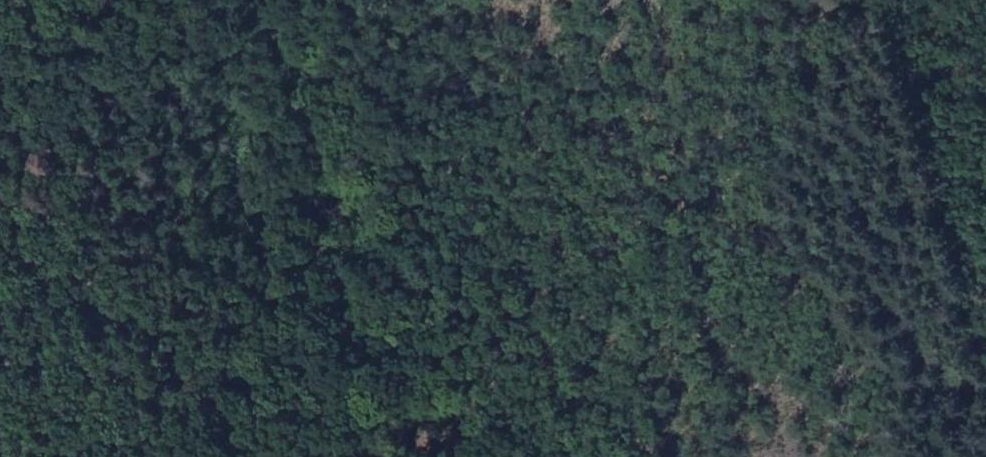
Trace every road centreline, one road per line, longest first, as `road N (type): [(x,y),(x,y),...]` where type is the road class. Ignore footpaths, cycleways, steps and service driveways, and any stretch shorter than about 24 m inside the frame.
road 1 (track): [(864,0),(635,456)]

